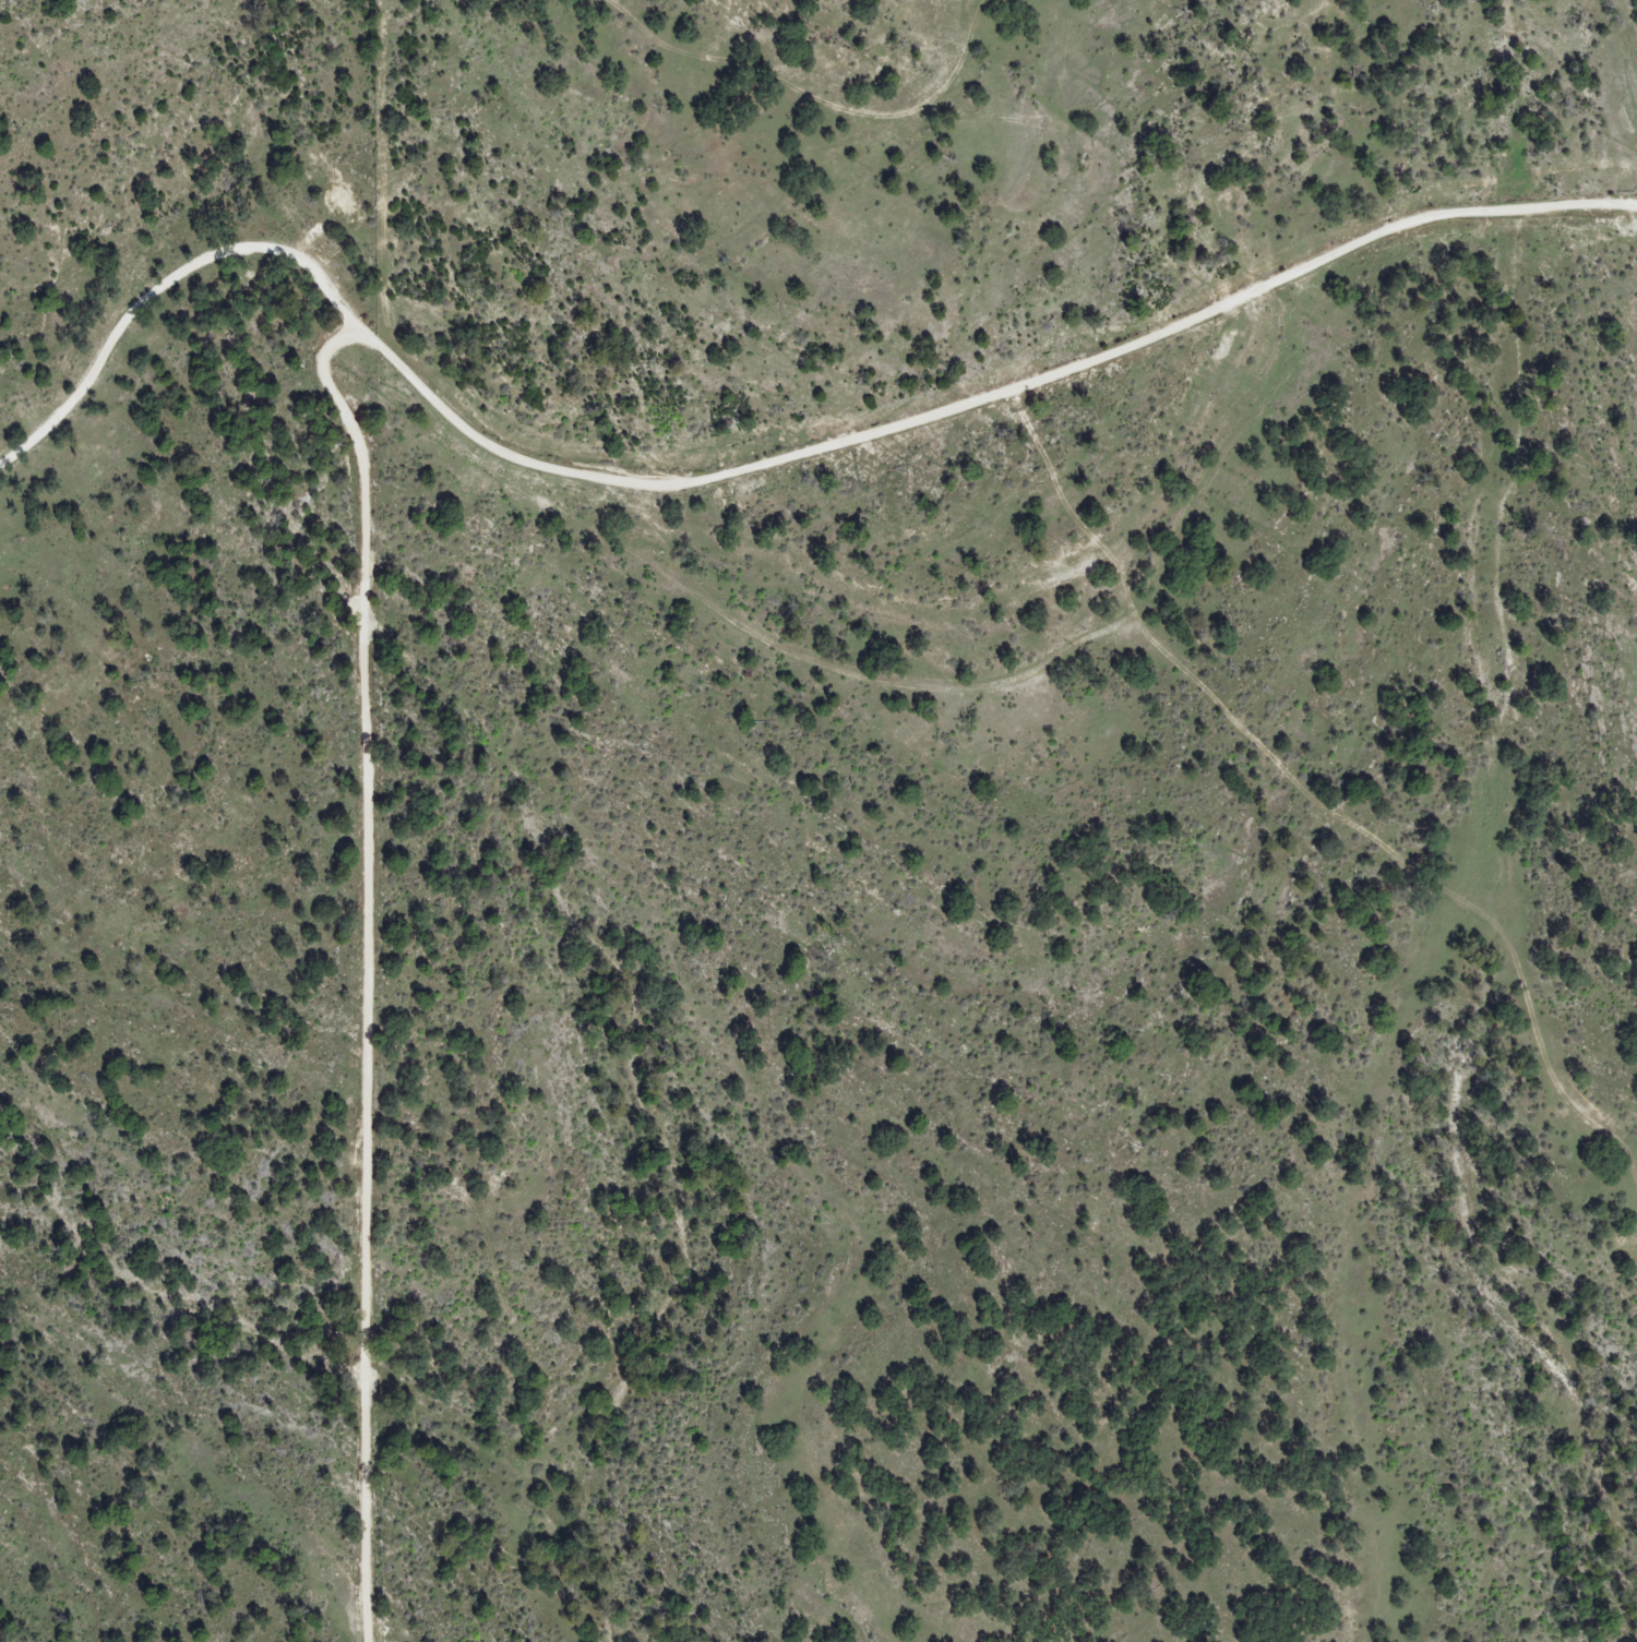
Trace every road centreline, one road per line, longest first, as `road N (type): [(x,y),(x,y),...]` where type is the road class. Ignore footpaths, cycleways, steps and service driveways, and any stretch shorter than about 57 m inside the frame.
road 1 (residential): [(0,455),(43,435),(144,299),(223,249),(261,248),(306,260),(422,391),(486,444),(555,470),(865,415),(1299,259),(1540,199),(1636,202)]
road 2 (residential): [(619,457),(624,500),(801,656),(1026,672),(1149,630),(1310,355),(1299,259)]

